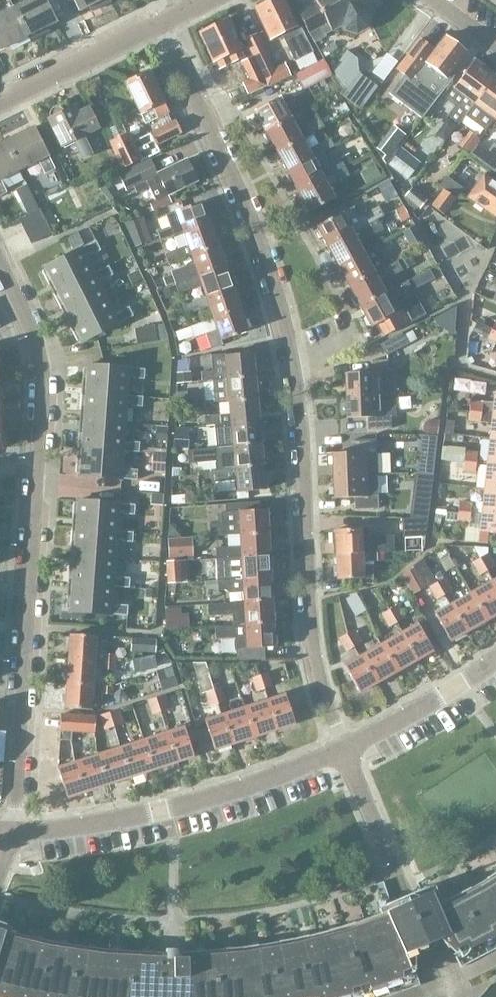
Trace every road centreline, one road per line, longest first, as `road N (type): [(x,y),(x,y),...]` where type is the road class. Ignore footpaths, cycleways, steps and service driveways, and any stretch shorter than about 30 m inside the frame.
road 1 (residential): [(162,31),(280,291),(300,427),(317,660),(343,751)]
road 2 (residential): [(13,833),(41,365),(0,271)]
road 3 (residential): [(13,833),(161,812),(343,751)]
road 4 (residential): [(444,983),(343,751)]
road 5 (residential): [(0,111),(162,31)]
road 6 (residential): [(343,751),(495,663)]

